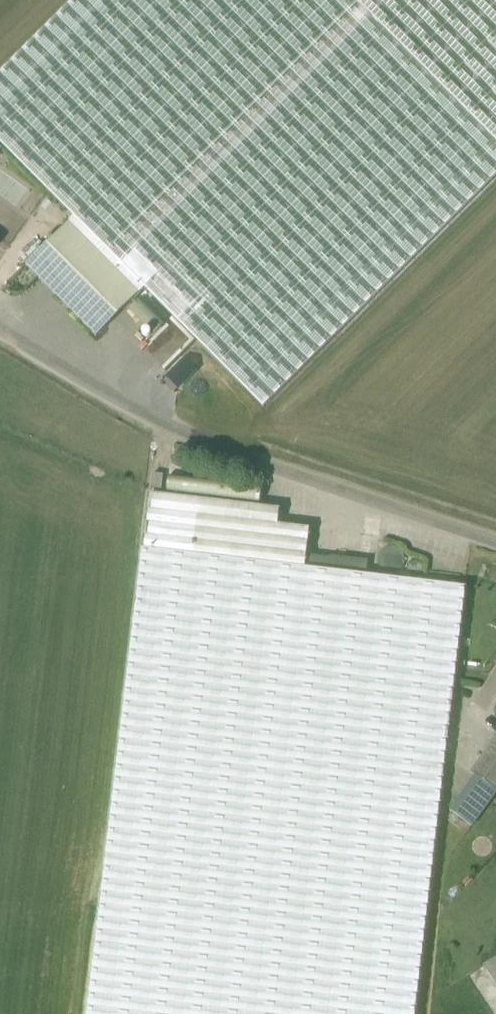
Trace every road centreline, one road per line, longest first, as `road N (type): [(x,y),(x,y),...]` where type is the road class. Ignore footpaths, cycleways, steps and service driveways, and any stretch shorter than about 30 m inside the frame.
road 1 (unclassified): [(495,542),(206,442),(99,393),(0,331)]

